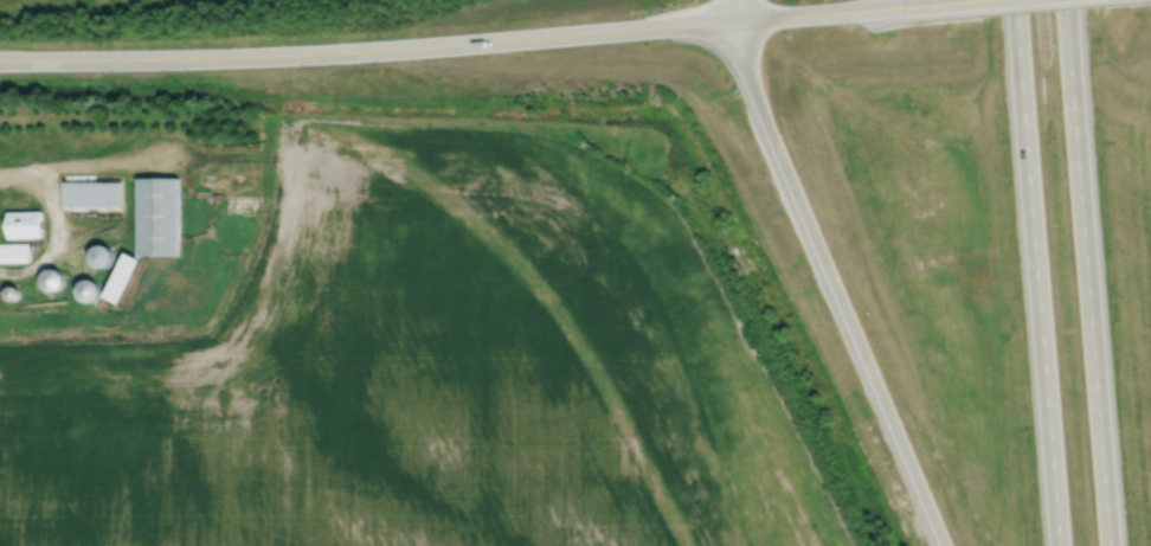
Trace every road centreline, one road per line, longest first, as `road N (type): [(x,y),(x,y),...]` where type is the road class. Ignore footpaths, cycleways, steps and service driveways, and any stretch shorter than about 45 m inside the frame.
road 1 (residential): [(0,60),(392,49),(920,4)]
road 2 (motorway): [(733,0),(727,20),(946,545)]
road 3 (motorway): [(1014,0),(1060,545)]
road 4 (motorway): [(1110,545),(1064,0)]

